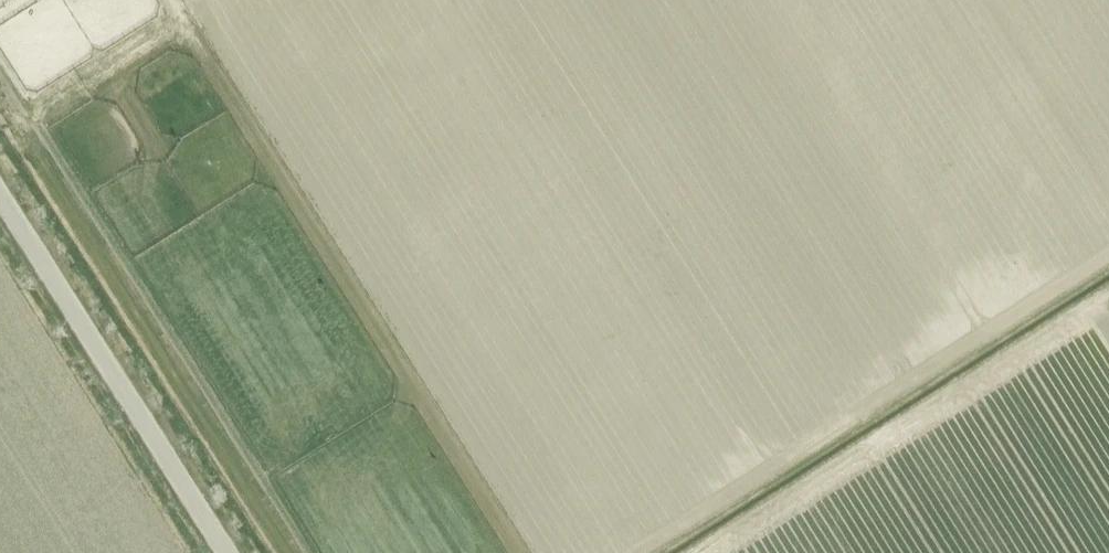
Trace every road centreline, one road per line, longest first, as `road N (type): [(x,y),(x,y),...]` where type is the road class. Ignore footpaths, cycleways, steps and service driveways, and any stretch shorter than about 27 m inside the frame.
road 1 (unclassified): [(224,552),(0,199)]

